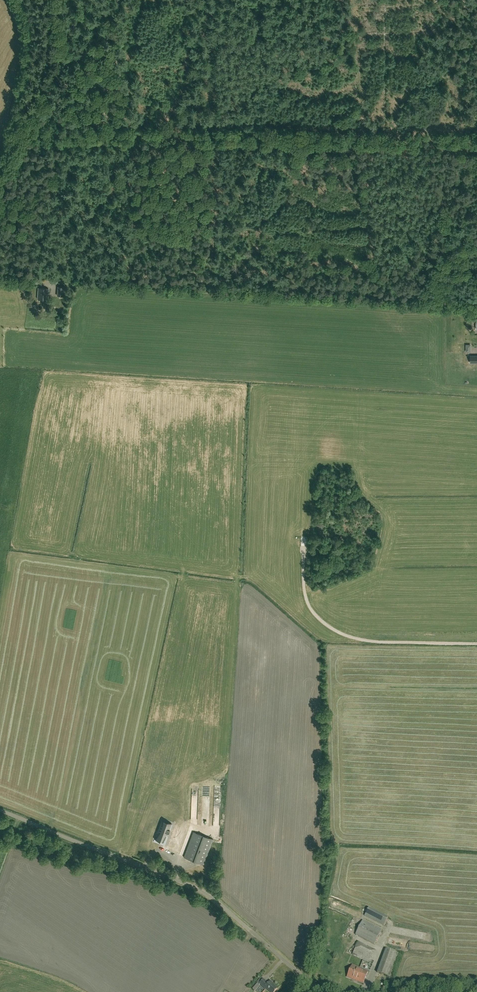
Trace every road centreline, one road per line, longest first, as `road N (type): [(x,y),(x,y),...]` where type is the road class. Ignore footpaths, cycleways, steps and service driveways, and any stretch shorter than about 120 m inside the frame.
road 1 (unclassified): [(323,991),(198,889),(0,810)]

